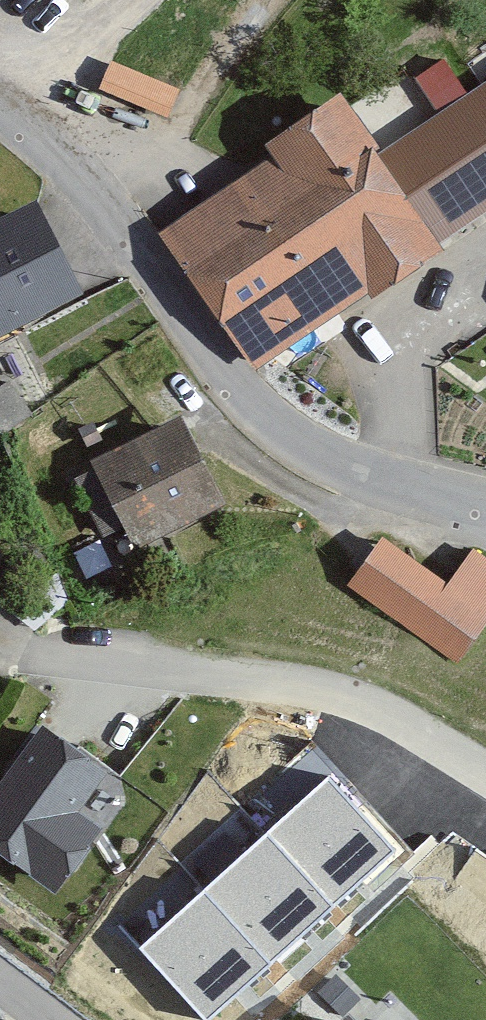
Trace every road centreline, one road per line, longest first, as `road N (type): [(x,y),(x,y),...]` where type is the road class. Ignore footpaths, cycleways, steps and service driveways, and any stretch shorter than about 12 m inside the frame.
road 1 (unclassified): [(0,113),(76,176),(262,413),(355,472),(485,505)]
road 2 (residential): [(485,775),(403,725),(337,699),(252,680),(14,650)]

